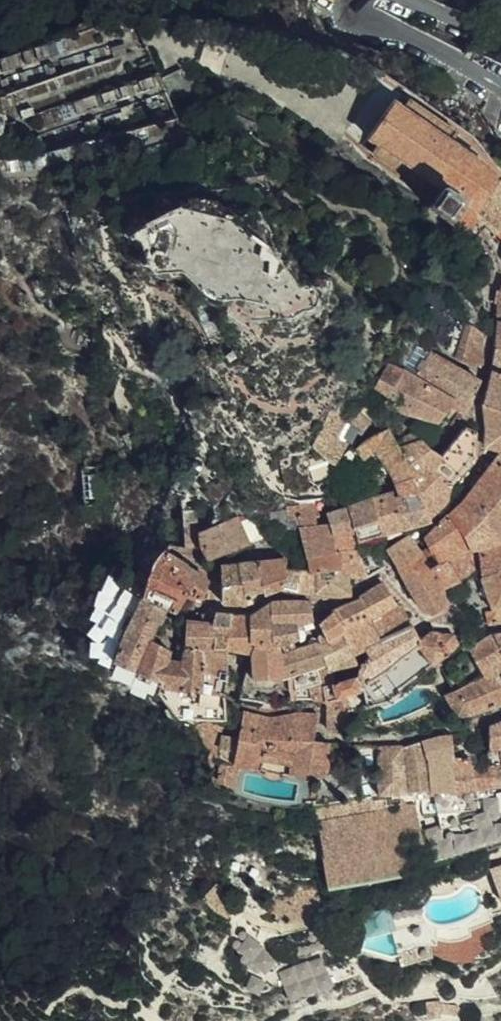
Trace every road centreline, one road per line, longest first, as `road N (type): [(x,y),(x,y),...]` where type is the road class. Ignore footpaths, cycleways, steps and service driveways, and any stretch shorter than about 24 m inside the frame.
road 1 (residential): [(364,0),(365,18),(500,84)]

